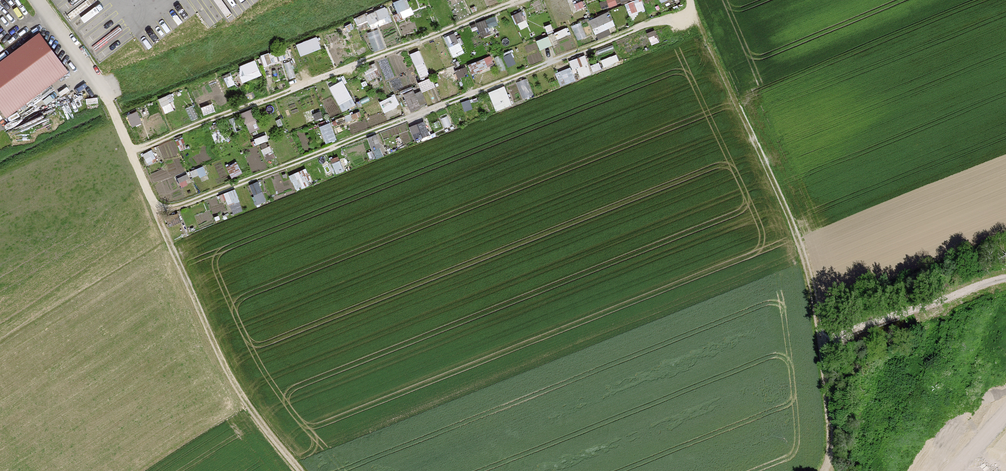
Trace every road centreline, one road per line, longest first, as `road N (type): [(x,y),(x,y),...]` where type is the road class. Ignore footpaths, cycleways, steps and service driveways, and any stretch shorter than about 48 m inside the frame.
road 1 (track): [(158,215),(691,9),(687,0)]
road 2 (track): [(520,0),(131,151)]
road 3 (track): [(821,345),(797,235),(691,9)]
road 4 (track): [(302,470),(243,401),(167,237)]
road 5 (track): [(825,470),(821,345),(828,343)]

